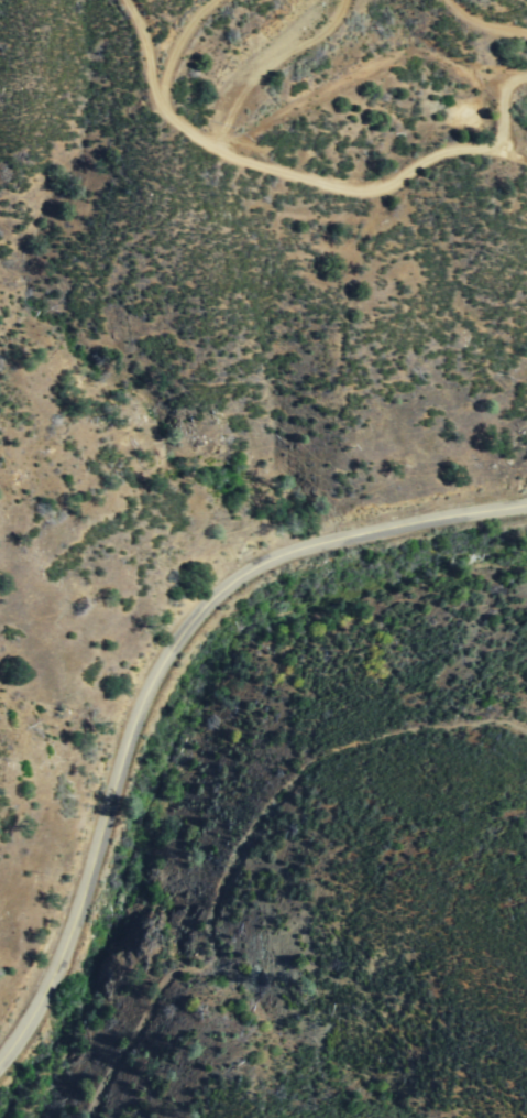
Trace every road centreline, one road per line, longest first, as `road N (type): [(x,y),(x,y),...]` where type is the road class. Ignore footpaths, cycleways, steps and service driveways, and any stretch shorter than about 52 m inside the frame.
road 1 (secondary): [(526,500),(402,522),(245,573),(146,696),(92,868),(19,1039),(0,1052)]
road 2 (residential): [(526,75),(495,82),(479,143),(424,152),(372,183),(337,186),(199,139),(149,102),(167,37),(205,0)]

